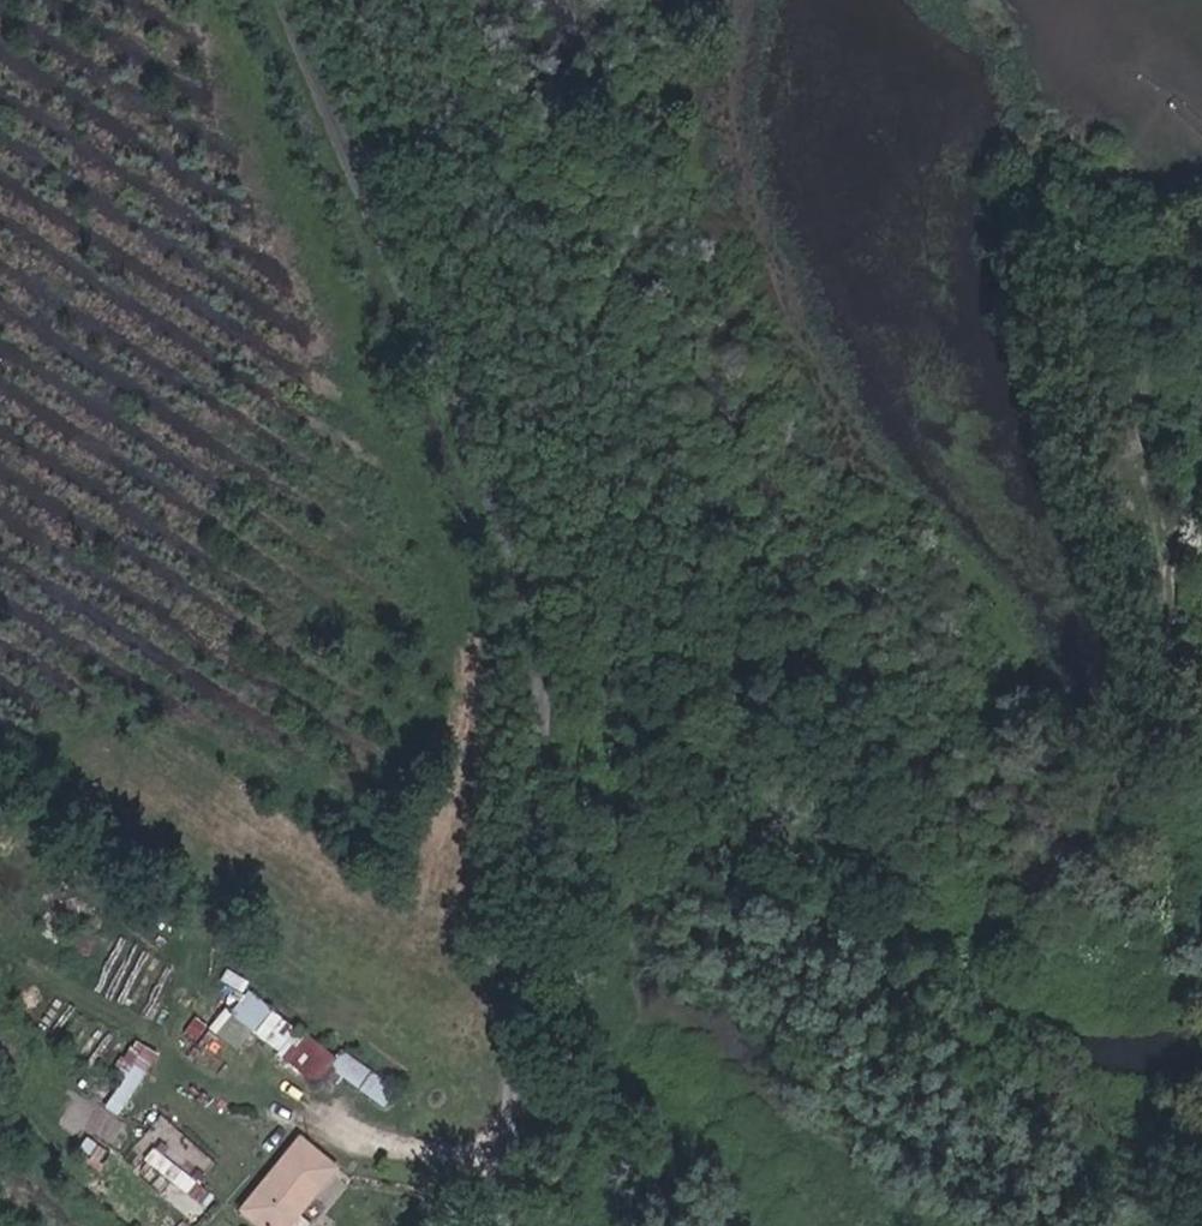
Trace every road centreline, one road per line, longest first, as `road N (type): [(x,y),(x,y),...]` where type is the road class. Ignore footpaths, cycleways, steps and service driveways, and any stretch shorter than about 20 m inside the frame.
road 1 (residential): [(285,0),(496,501),(555,793),(518,1225)]

